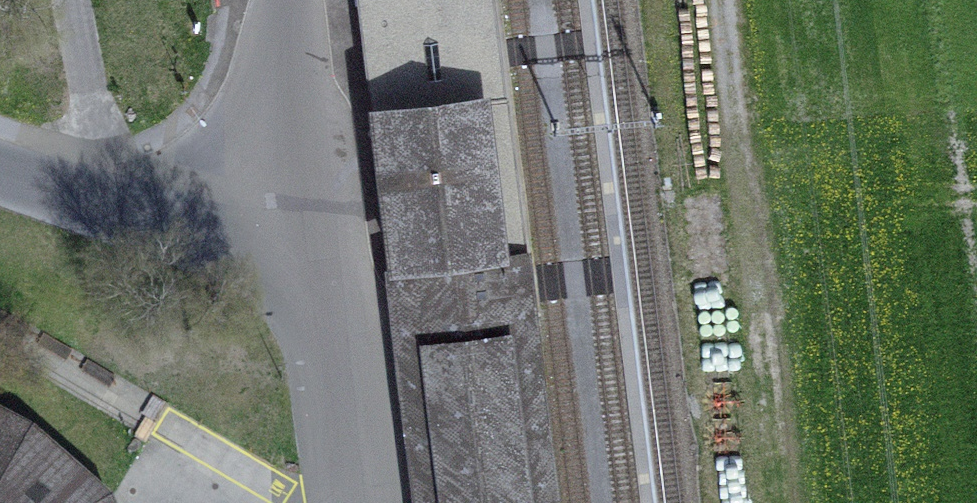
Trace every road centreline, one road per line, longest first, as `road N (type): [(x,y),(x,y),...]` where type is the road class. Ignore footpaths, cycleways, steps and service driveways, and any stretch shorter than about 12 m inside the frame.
road 1 (residential): [(0,175),(114,212),(296,212)]
road 2 (residential): [(348,502),(329,441),(296,212)]
road 3 (residential): [(296,212),(277,79),(291,0)]

